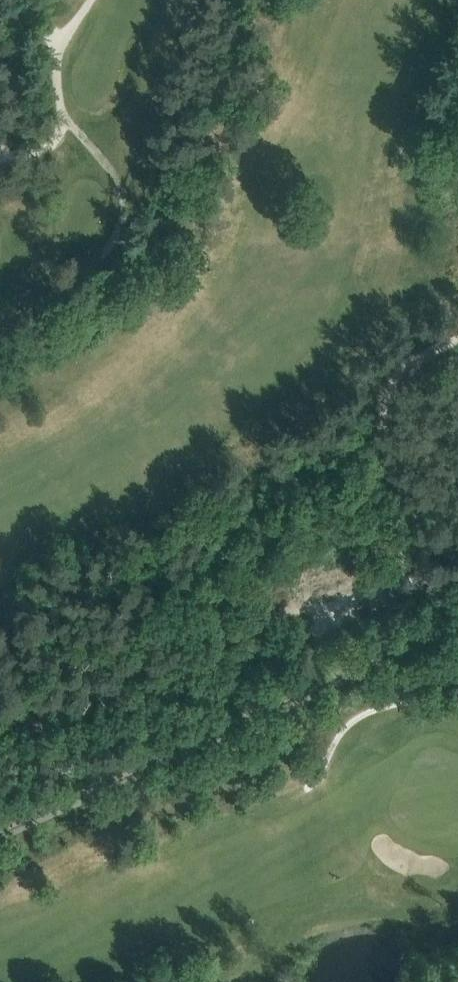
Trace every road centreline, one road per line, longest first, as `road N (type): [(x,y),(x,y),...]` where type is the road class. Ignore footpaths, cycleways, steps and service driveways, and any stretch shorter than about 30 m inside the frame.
road 1 (track): [(457,336),(396,375),(388,400),(385,426),(414,525),(398,573),(0,742)]
road 2 (track): [(0,318),(105,254),(119,227),(117,186),(62,112)]

